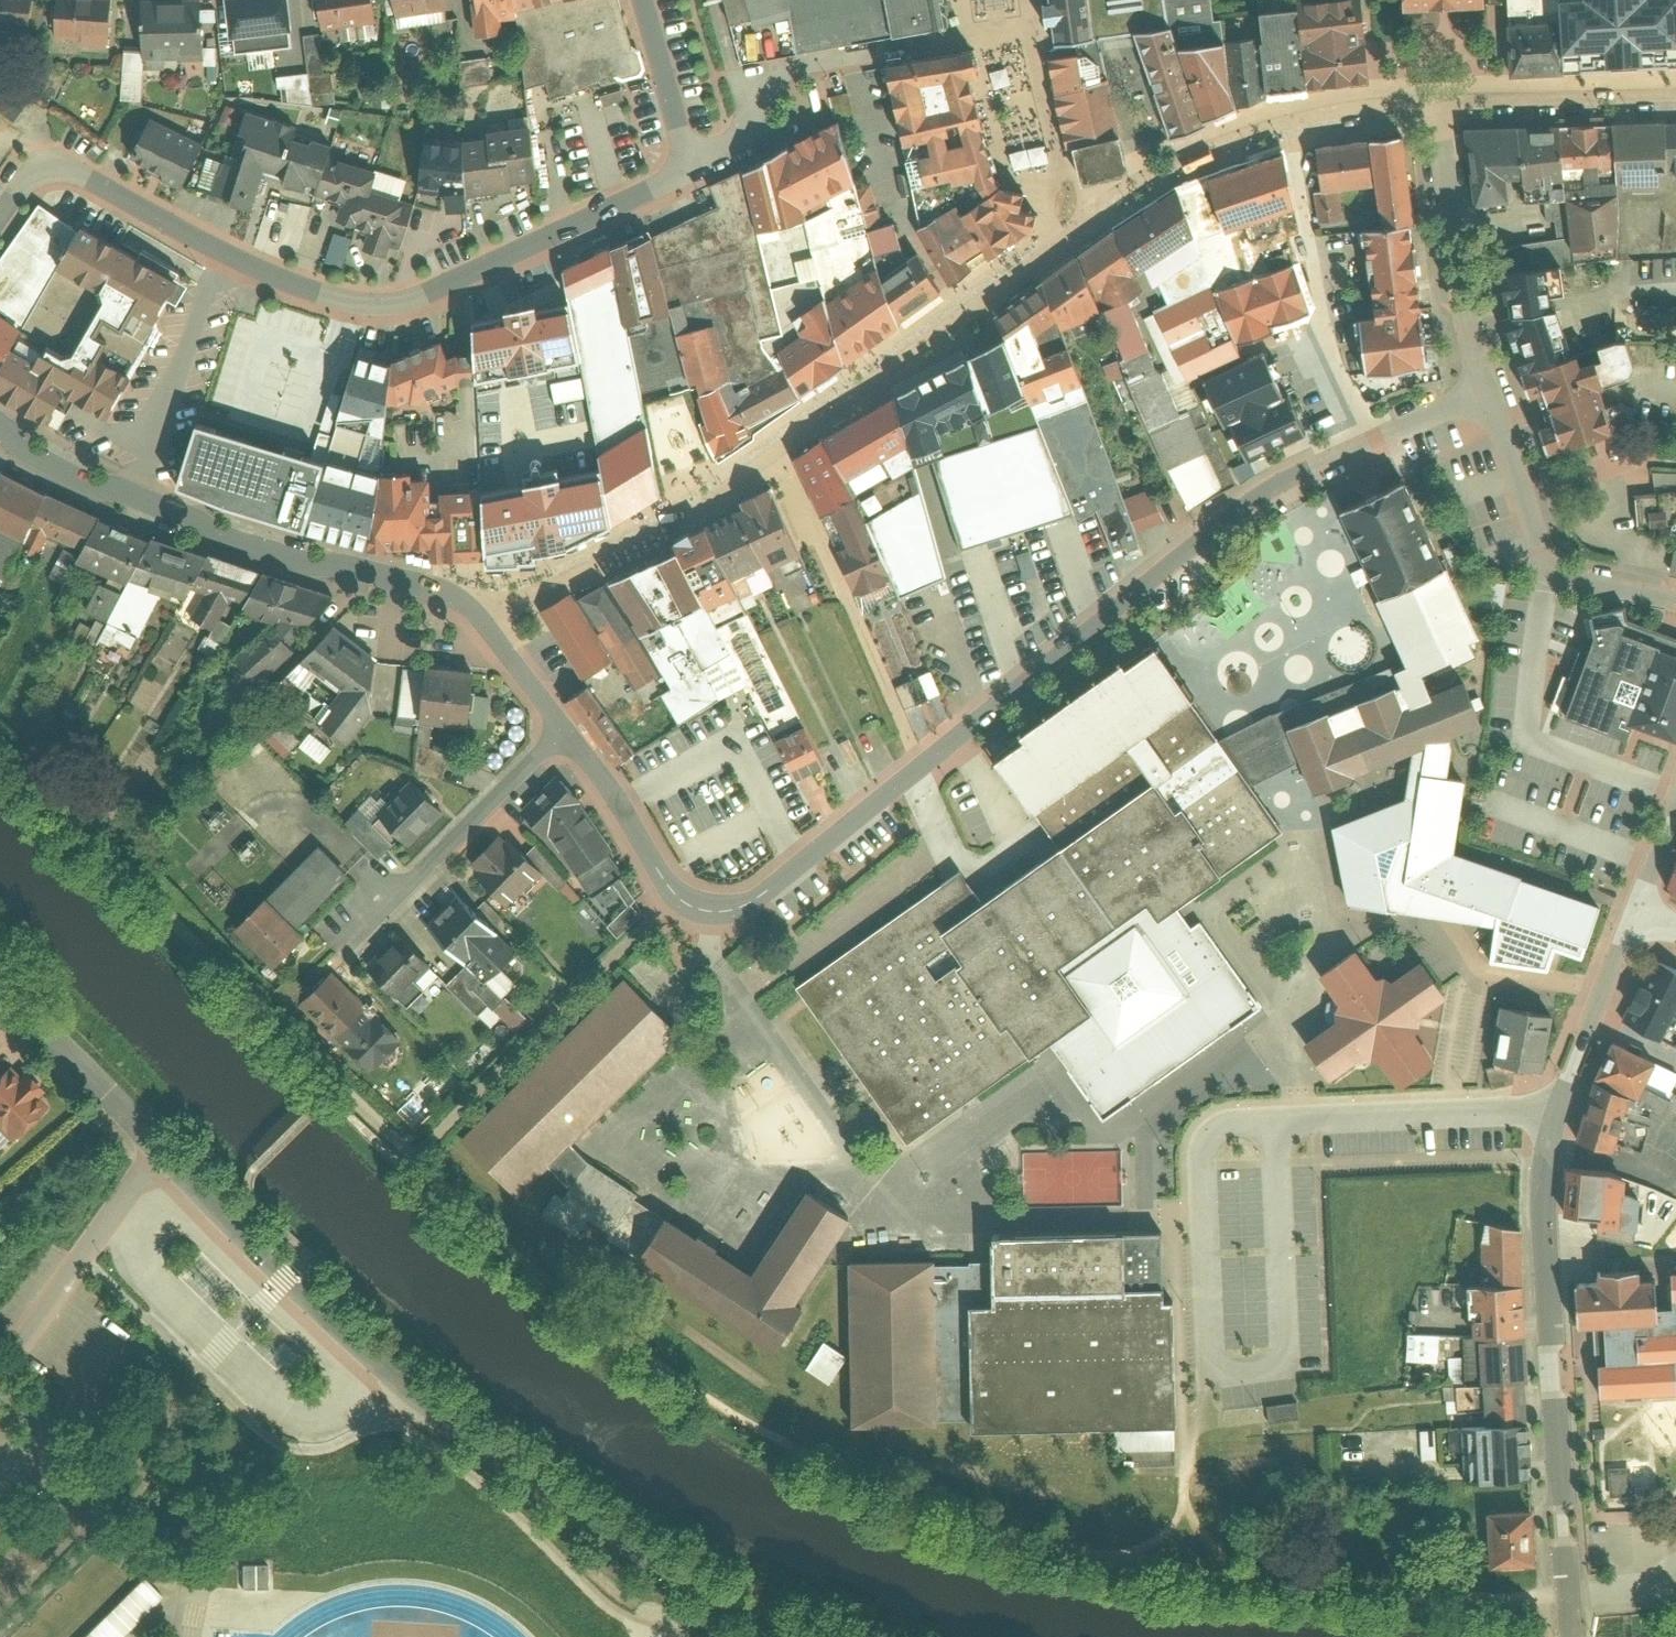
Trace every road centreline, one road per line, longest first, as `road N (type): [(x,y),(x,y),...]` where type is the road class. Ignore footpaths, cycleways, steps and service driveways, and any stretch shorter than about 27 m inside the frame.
road 1 (residential): [(158,1152),(433,1407),(578,1512),(707,1591),(809,1636)]
road 2 (residential): [(763,448),(1056,235),(1193,154),(1326,110),(1437,96)]
road 3 (residential): [(0,214),(29,174),(77,172),(205,246),(277,276),(378,296),(456,280),(677,163)]
road 4 (residential): [(1637,900),(1554,1114),(1547,1156),(1569,1602)]
road 5 (residential): [(1487,392),(1354,442),(1269,489),(926,762)]
road 6 (residential): [(0,427),(108,486),(250,544),(448,593),(478,617)]
road 7 (residential): [(926,762),(759,898),(714,913),(674,895),(563,730)]
road 8 (residential): [(763,448),(926,762)]
road 9 (residential): [(478,617),(659,532),(715,496),(763,448)]
road 10 (residential): [(677,163),(794,58),(954,27)]
road 11 (residential): [(1487,392),(1542,550),(1559,565),(1675,605)]
road 12 (residential): [(1437,96),(1465,317),(1487,392)]
road 13 (residential): [(0,1362),(158,1152)]
road 14 (residential): [(1437,96),(1675,92)]
road 15 (residential): [(563,730),(400,894)]
road 16 (residential): [(0,986),(158,1152)]
road 17 (residential): [(400,894),(311,810),(274,802),(239,821)]
road 18 (residential): [(677,163),(630,0)]
road 19 (residential): [(563,730),(478,617)]
road 20 (residential): [(1675,784),(1637,900)]

